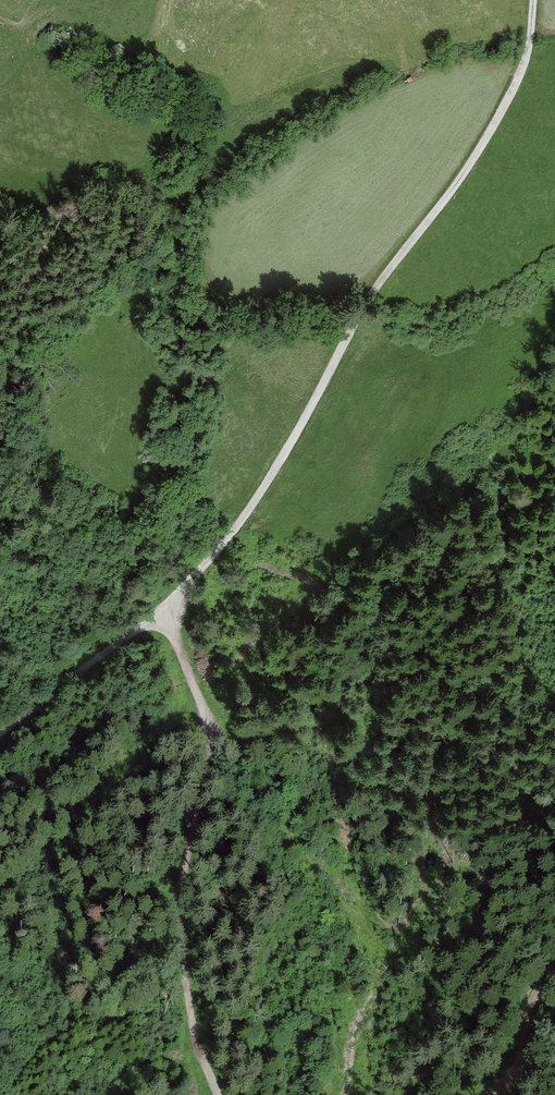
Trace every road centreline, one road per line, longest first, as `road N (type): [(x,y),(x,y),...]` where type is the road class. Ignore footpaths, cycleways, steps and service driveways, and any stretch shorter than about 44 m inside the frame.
road 1 (track): [(0,403),(13,464),(49,525),(120,569),(156,621),(244,529),(386,277),(493,125),(525,58),(533,0)]
road 2 (track): [(0,734),(156,621),(185,664),(203,719),(168,845),(178,1006),(222,1094)]
road 3 (track): [(453,1094),(483,1077),(517,1017),(554,976)]

